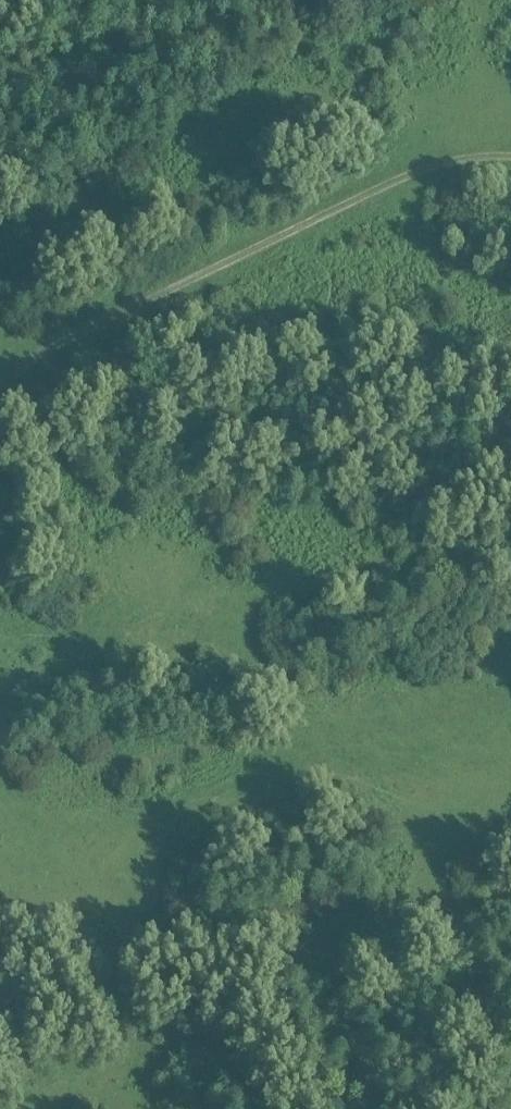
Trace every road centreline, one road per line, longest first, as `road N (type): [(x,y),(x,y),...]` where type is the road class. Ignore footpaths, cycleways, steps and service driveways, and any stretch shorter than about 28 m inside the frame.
road 1 (track): [(0,382),(27,361),(435,167),(510,158)]

